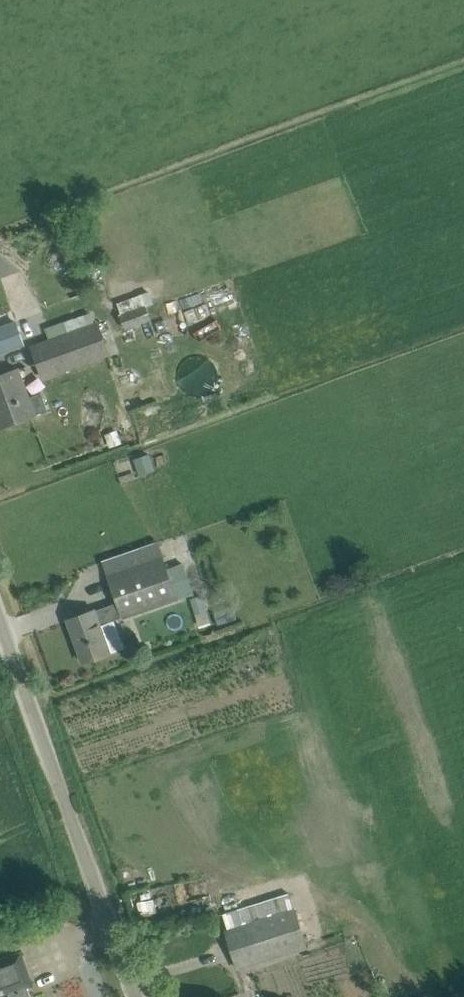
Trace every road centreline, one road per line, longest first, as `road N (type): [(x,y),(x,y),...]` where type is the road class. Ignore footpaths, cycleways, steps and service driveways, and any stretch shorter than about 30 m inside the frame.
road 1 (tertiary): [(134,996),(0,611)]

